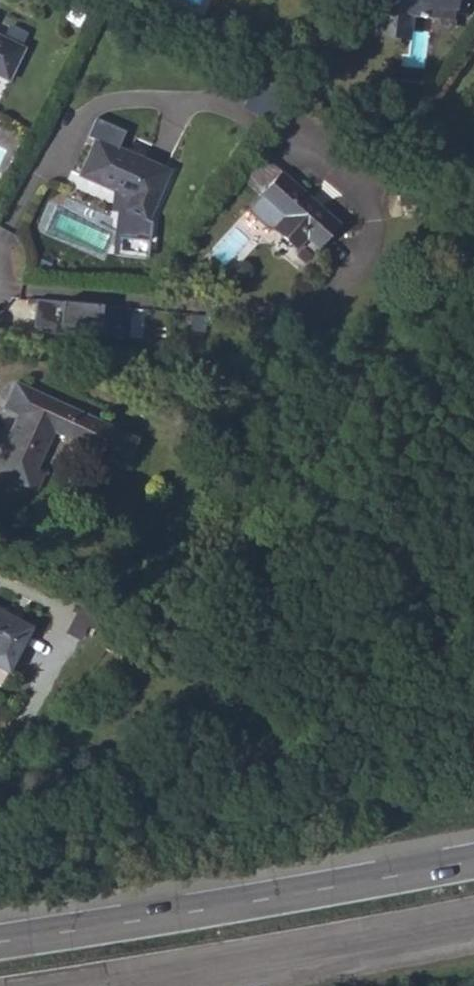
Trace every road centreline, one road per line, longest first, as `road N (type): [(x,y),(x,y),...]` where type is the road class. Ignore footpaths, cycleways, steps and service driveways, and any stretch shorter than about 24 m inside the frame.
road 1 (trunk): [(473,861),(0,941)]
road 2 (trunk): [(81,985),(473,918)]

